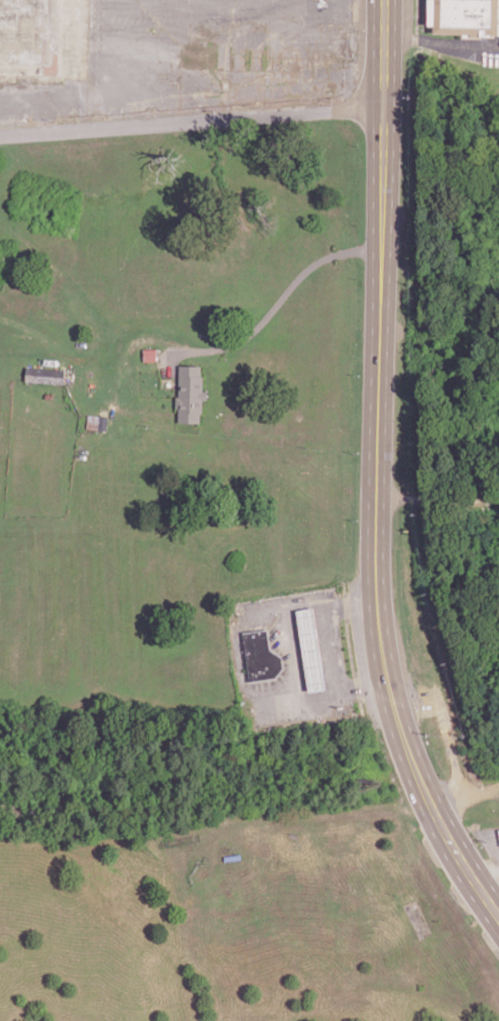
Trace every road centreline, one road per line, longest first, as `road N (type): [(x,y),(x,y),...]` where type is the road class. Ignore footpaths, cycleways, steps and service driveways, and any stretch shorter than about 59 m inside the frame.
road 1 (primary): [(409,751),(383,661),(375,571),(382,0)]
road 2 (residential): [(0,138),(380,111)]
road 3 (primary): [(498,917),(448,836),(409,751)]

